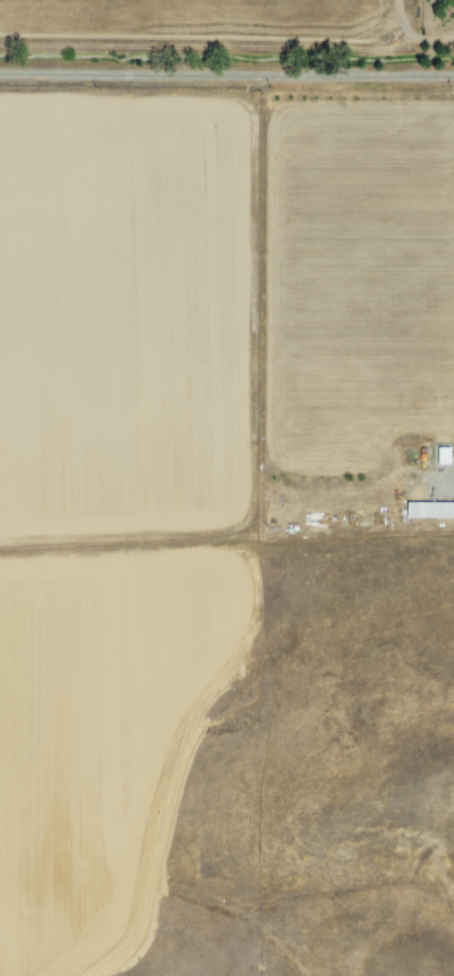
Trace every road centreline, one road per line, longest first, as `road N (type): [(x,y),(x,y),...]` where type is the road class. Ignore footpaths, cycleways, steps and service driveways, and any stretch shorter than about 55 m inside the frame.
road 1 (residential): [(0,73),(453,75)]

